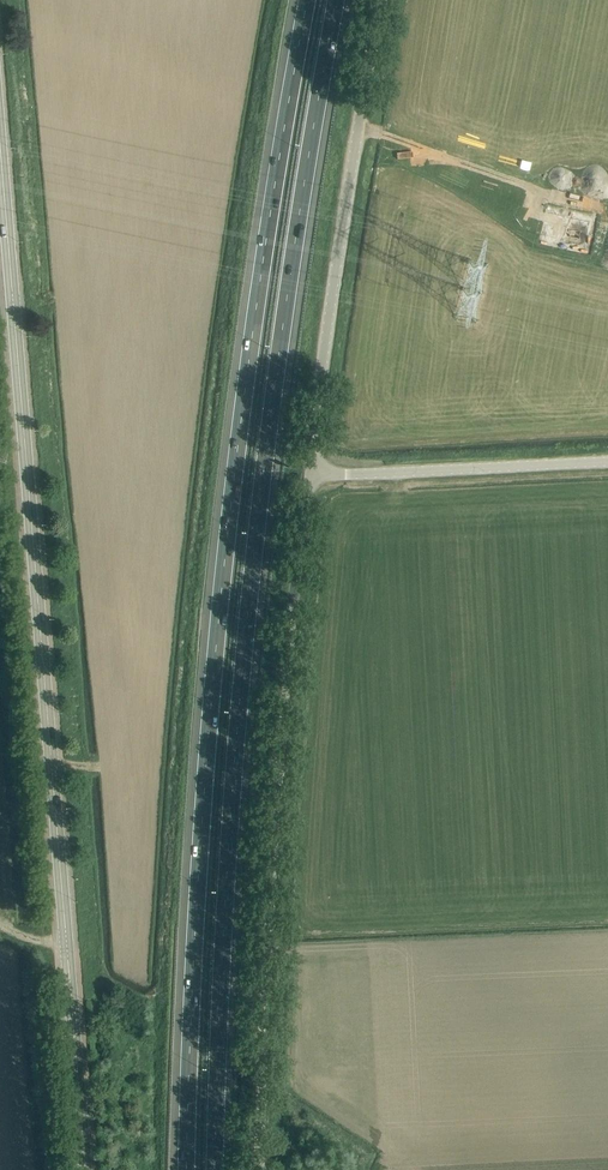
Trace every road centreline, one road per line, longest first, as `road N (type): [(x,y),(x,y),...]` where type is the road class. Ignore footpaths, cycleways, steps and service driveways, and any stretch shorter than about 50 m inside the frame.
road 1 (motorway): [(218,1169),(229,826),(253,588),(292,295),(343,0)]
road 2 (motorway): [(308,0),(221,585),(200,822),(188,1169)]
road 3 (tertiary): [(86,1169),(0,142)]
road 4 (unclassified): [(260,1169),(282,737),(311,471)]
road 5 (unclassified): [(387,0),(311,471)]
road 6 (unclassified): [(311,471),(607,460)]

